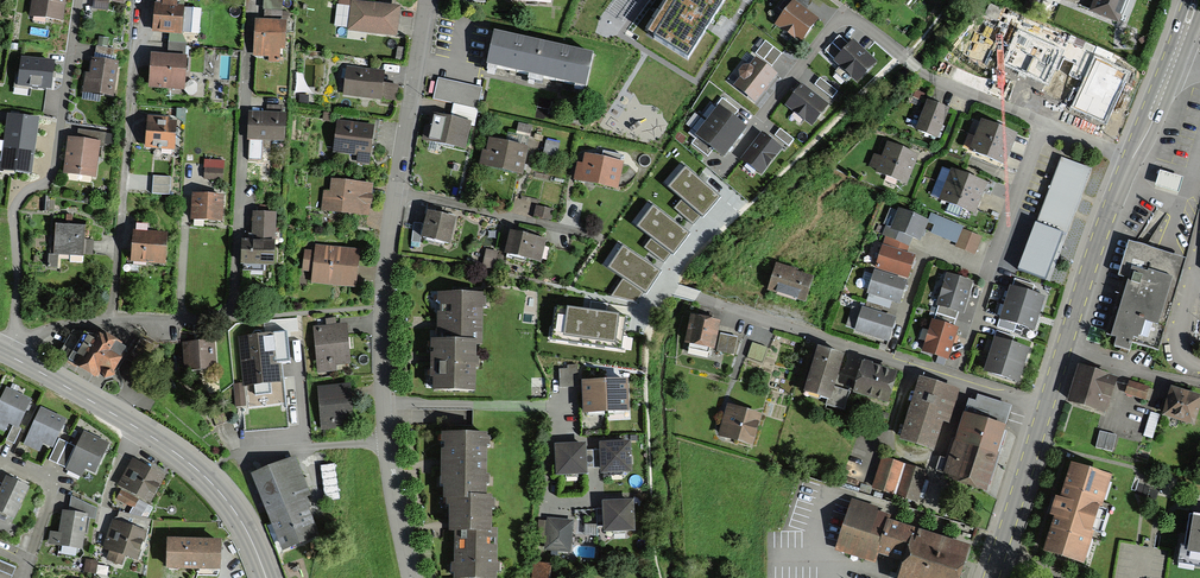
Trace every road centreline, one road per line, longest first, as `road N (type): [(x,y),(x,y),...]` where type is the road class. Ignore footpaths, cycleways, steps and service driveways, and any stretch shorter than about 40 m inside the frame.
road 1 (residential): [(380,404),(381,306),(426,0)]
road 2 (residential): [(1044,412),(663,284)]
road 3 (residential): [(1045,124),(941,83),(844,11),(761,114)]
road 4 (residential): [(19,330),(10,211),(16,197),(48,181),(54,165),(76,0)]
road 5 (tertiary): [(4,355),(189,463),(226,500),(266,577)]
road 6 (primary): [(1044,412),(1131,158)]
road 7 (residential): [(19,330),(217,319),(232,308)]
road 8 (residential): [(380,404),(574,407)]
road 9 (primary): [(993,577),(1044,412)]
road 10 (residential): [(1045,124),(987,270)]
road 11 (residential): [(384,443),(233,456)]
road 12 (residential): [(26,560),(53,490),(48,479),(0,456)]
road 13 (residential): [(408,577),(384,443)]

